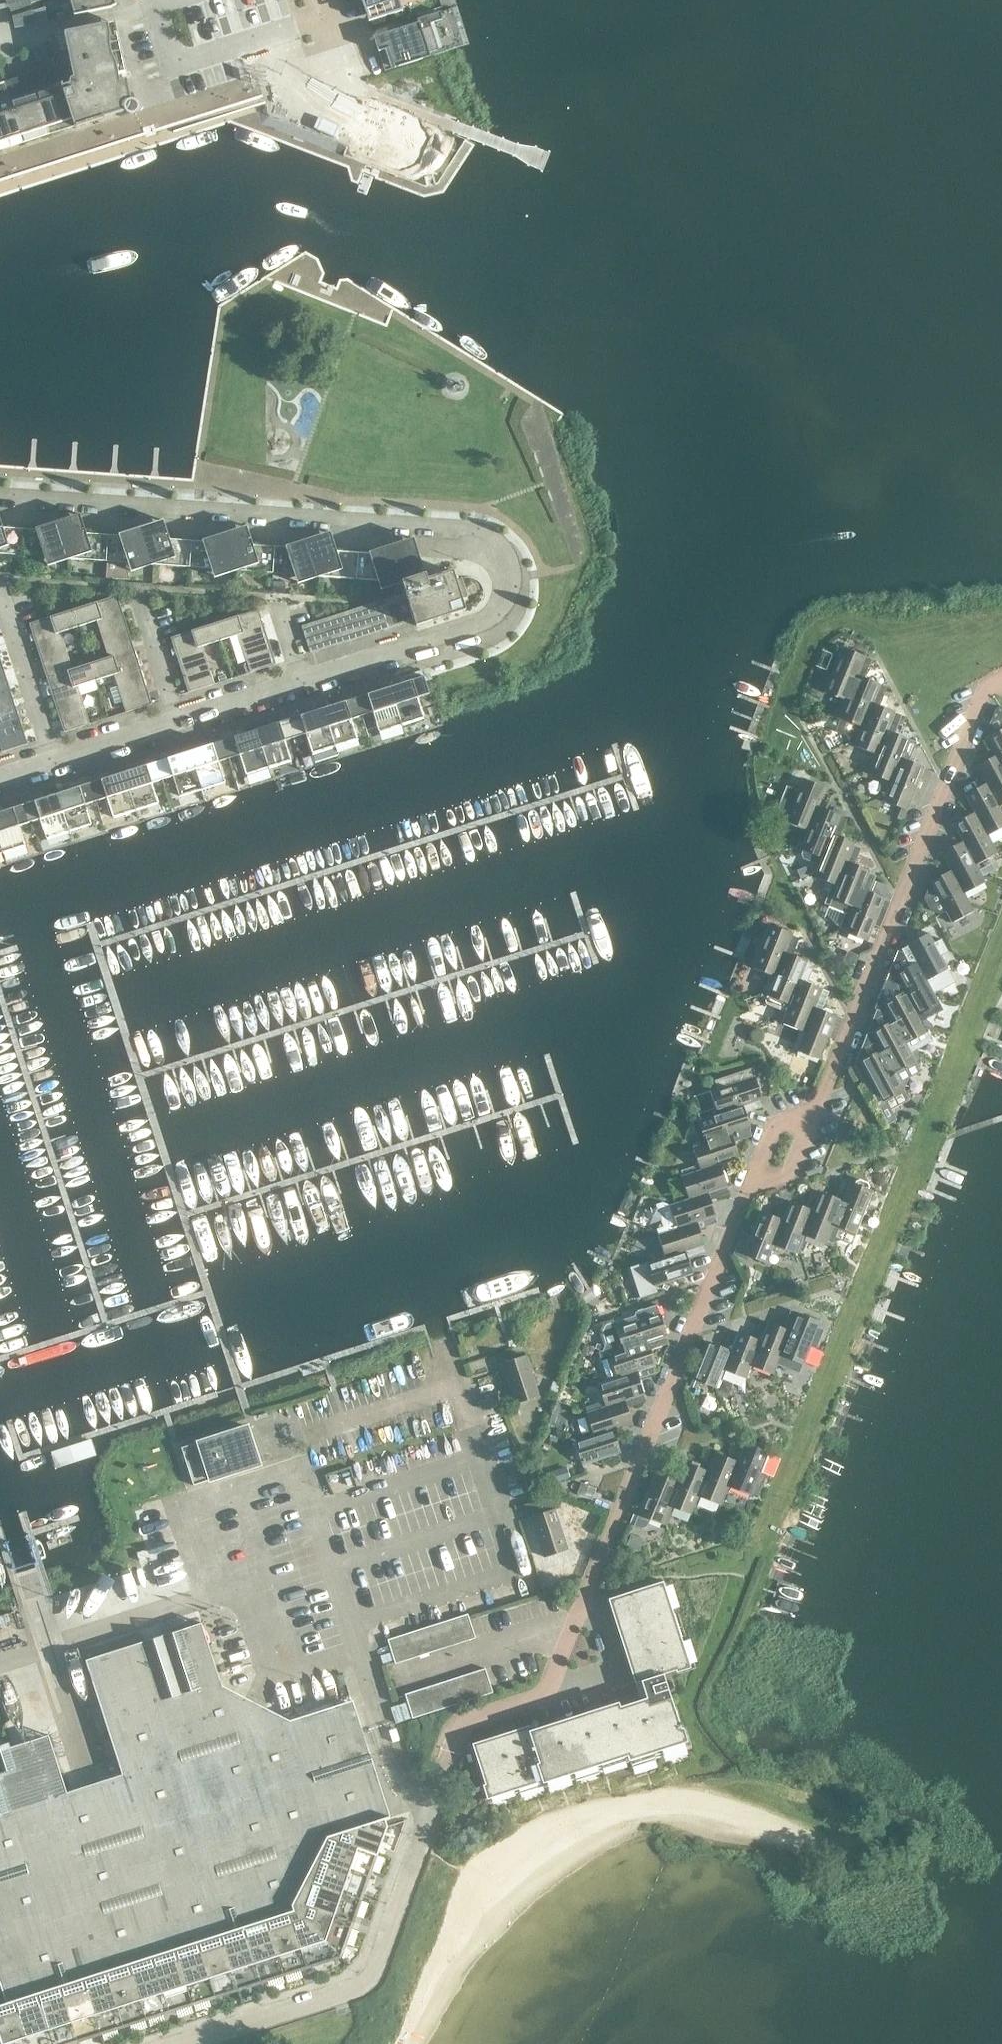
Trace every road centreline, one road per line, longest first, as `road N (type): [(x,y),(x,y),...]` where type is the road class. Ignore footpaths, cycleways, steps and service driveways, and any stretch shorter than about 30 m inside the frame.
road 1 (unclassified): [(186,2043),(354,1989),(379,1966),(463,1728),(537,1700),(559,1673),(662,1379),(745,1189)]
road 2 (residential): [(301,686),(486,627),(515,590),(502,547),(465,531),(0,496)]
road 3 (unclassified): [(819,1103),(974,706),(993,684)]
road 4 (residential): [(152,6),(172,69),(291,30)]
road 5 (residential): [(56,763),(0,589)]
road 6 (residential): [(3,41),(152,6)]
road 7 (residential): [(138,598),(178,725)]
road 8 (residential): [(178,725),(301,686)]
road 9 (residential): [(56,763),(178,725)]
road 10 (unclassified): [(819,1103),(795,1168),(745,1189)]
road 11 (unclassified): [(745,1189),(773,1125),(819,1103)]

